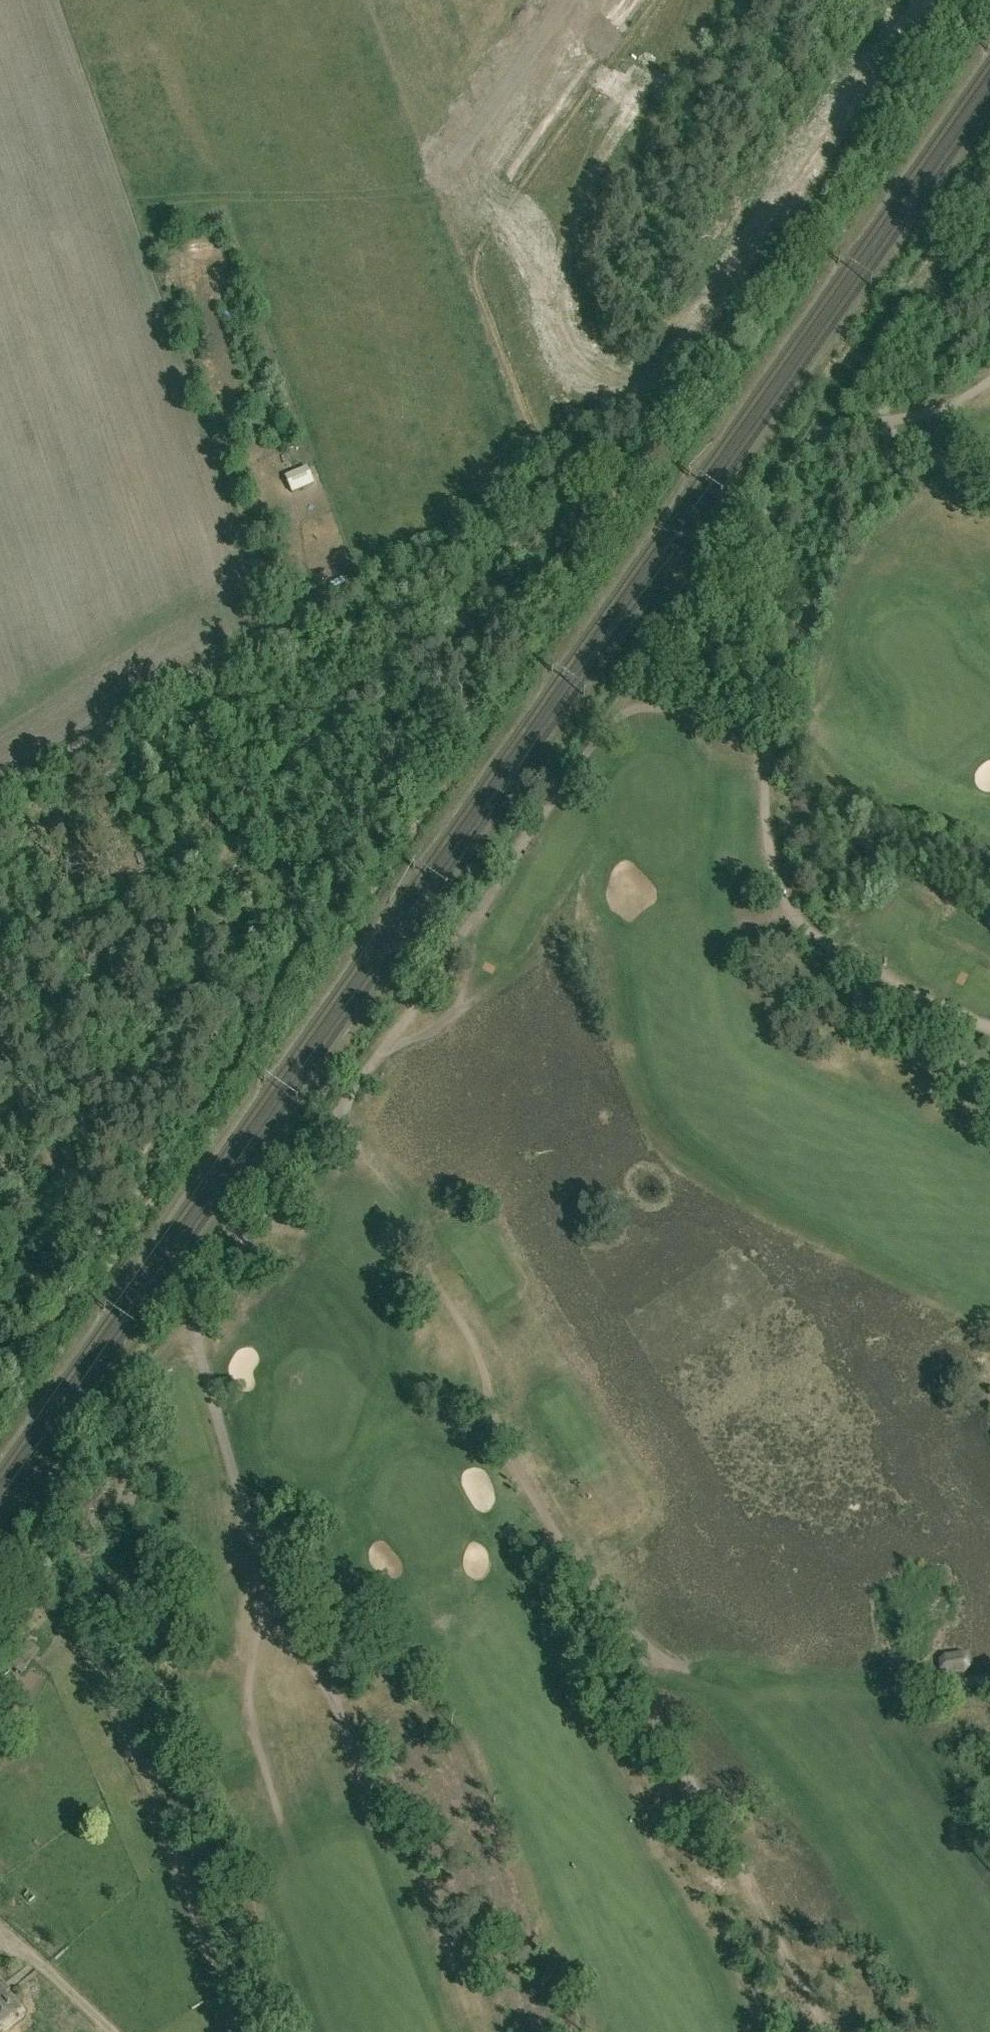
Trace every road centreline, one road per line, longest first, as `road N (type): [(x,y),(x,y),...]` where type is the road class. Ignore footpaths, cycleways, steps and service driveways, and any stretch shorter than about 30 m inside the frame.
road 1 (track): [(0,795),(266,630)]
road 2 (track): [(449,169),(568,0)]

